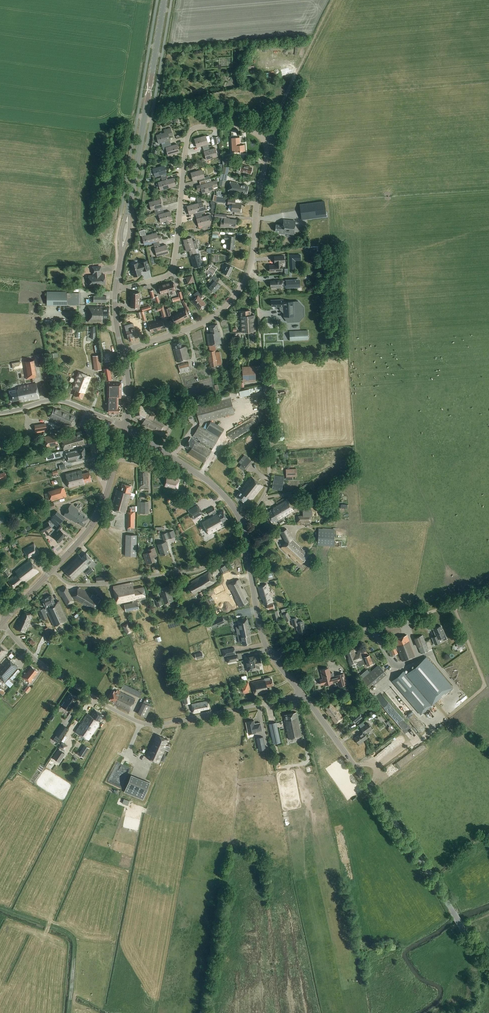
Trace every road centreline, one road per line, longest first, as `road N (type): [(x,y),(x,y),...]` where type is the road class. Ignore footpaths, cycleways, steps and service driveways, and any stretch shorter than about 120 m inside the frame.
road 1 (residential): [(116,287),(172,271),(191,132),(235,128),(262,138),(267,154),(251,264),(235,295),(199,325),(123,350)]
road 2 (residential): [(300,692),(149,725),(44,666),(2,624)]
road 3 (tertiary): [(488,960),(367,783)]
road 4 (tertiary): [(165,0),(129,209)]
road 5 (residential): [(247,551),(195,571),(96,585),(69,584),(53,570)]
road 6 (track): [(249,271),(256,275),(270,443)]
road 7 (tertiary): [(126,428),(96,520),(53,570)]
road 8 (track): [(265,142),(333,0)]
road 9 (unclassified): [(273,658),(418,616)]
road 10 (tertiary): [(126,428),(207,481),(241,522)]
road 11 (tertiary): [(126,428),(56,401),(0,413)]

